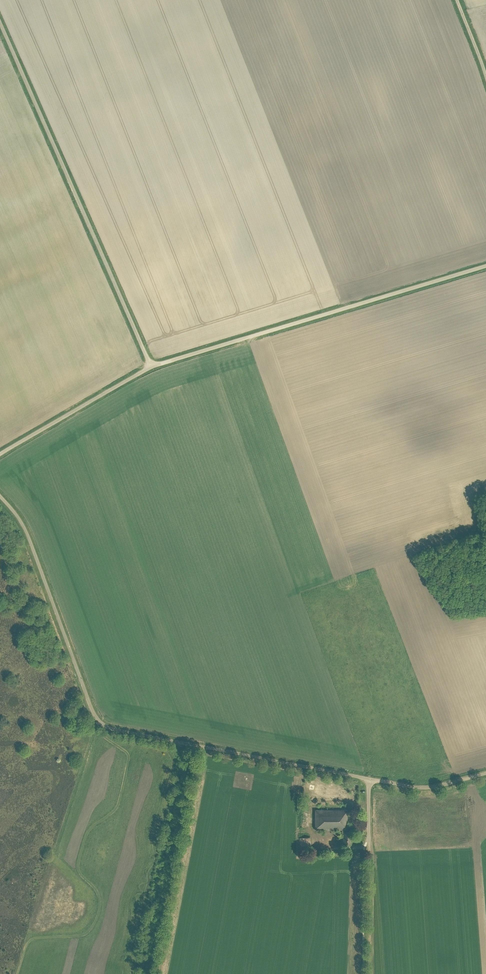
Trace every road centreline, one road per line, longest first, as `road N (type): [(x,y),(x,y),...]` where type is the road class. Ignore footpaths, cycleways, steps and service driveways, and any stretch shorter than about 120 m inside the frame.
road 1 (unclassified): [(368,778),(103,724),(27,535),(0,496)]
road 2 (unclassified): [(151,366),(0,23)]
road 3 (unclassified): [(151,366),(485,265)]
road 4 (track): [(156,973),(200,746)]
road 5 (unclassified): [(0,453),(151,366)]
road 6 (track): [(369,837),(370,973)]
road 7 (unclassified): [(368,778),(425,787),(485,772)]

